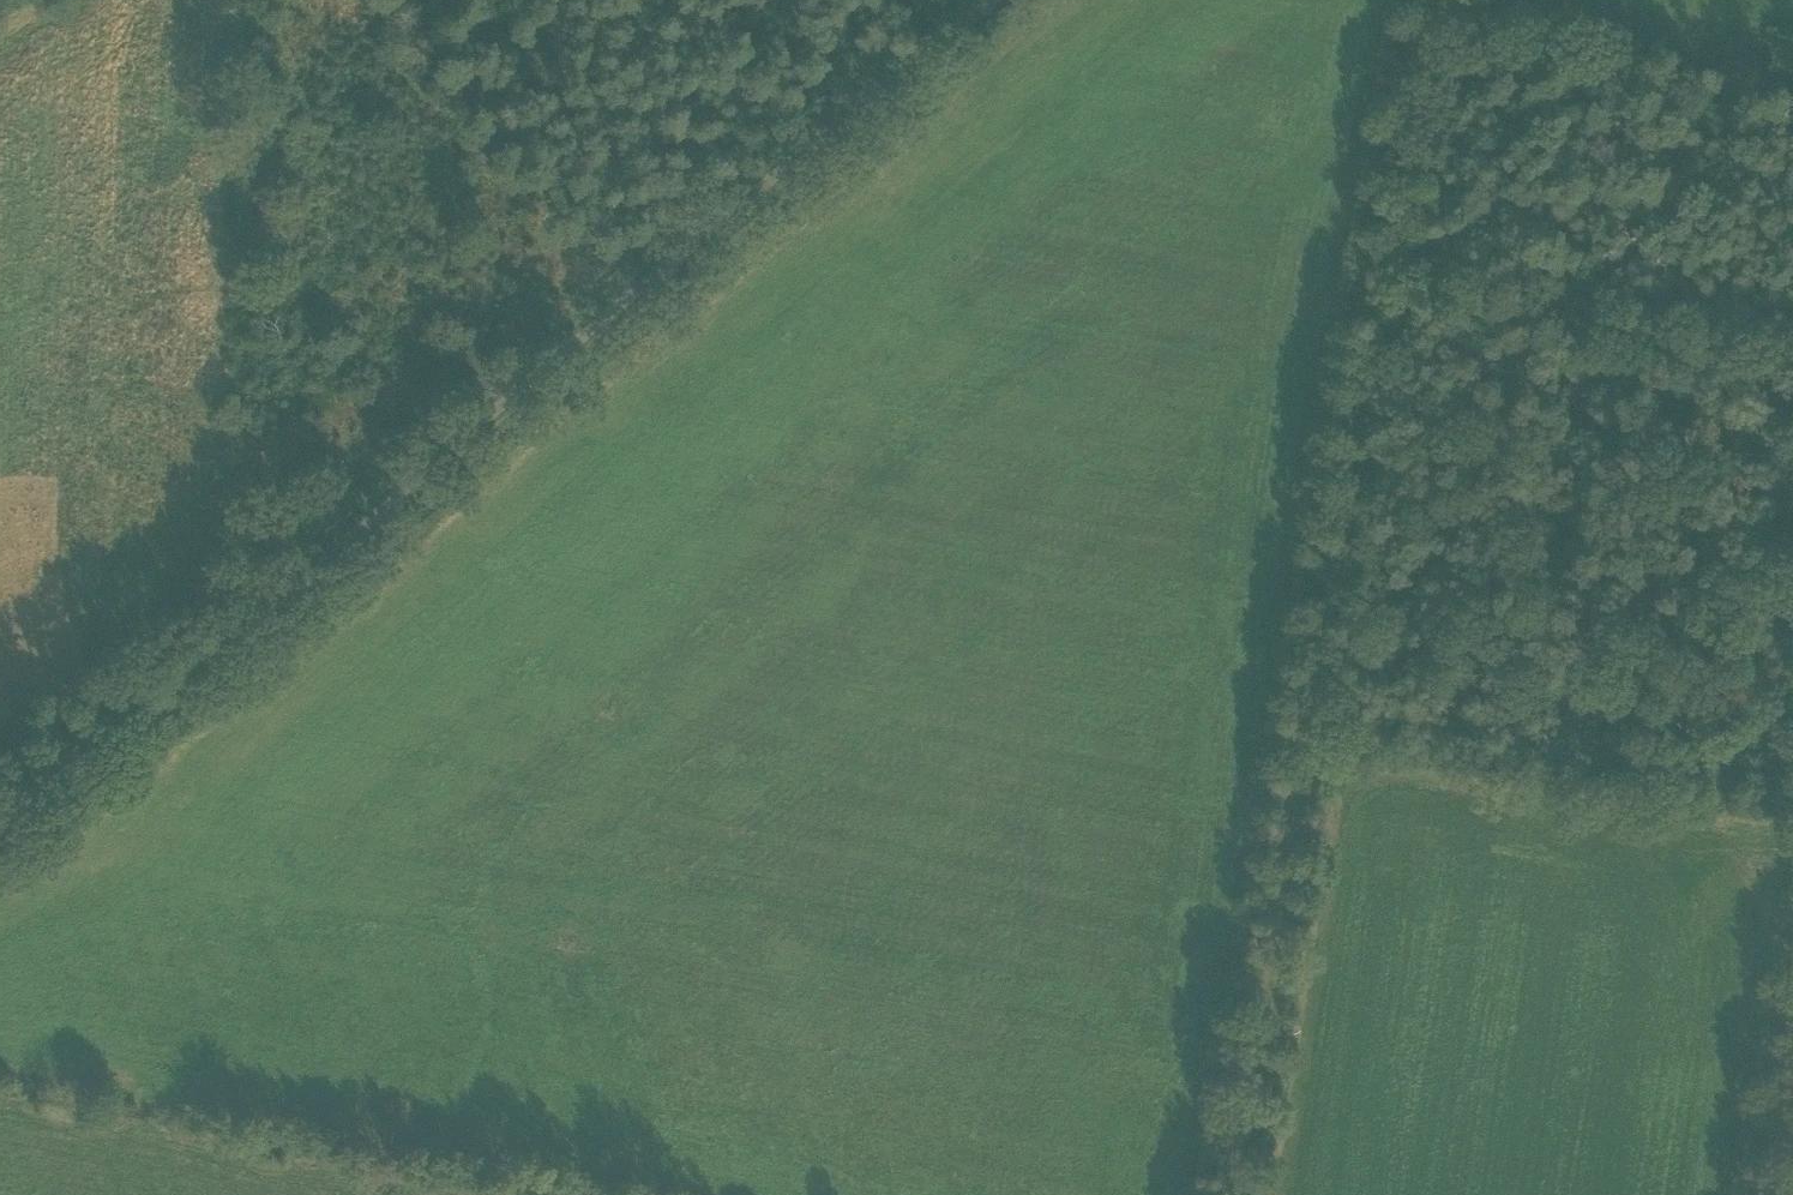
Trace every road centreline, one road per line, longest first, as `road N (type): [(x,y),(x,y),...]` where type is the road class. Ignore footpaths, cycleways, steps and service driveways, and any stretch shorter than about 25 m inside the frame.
road 1 (unclassified): [(0,814),(246,633),(486,417),(993,0)]
road 2 (track): [(1429,0),(1237,1194)]

